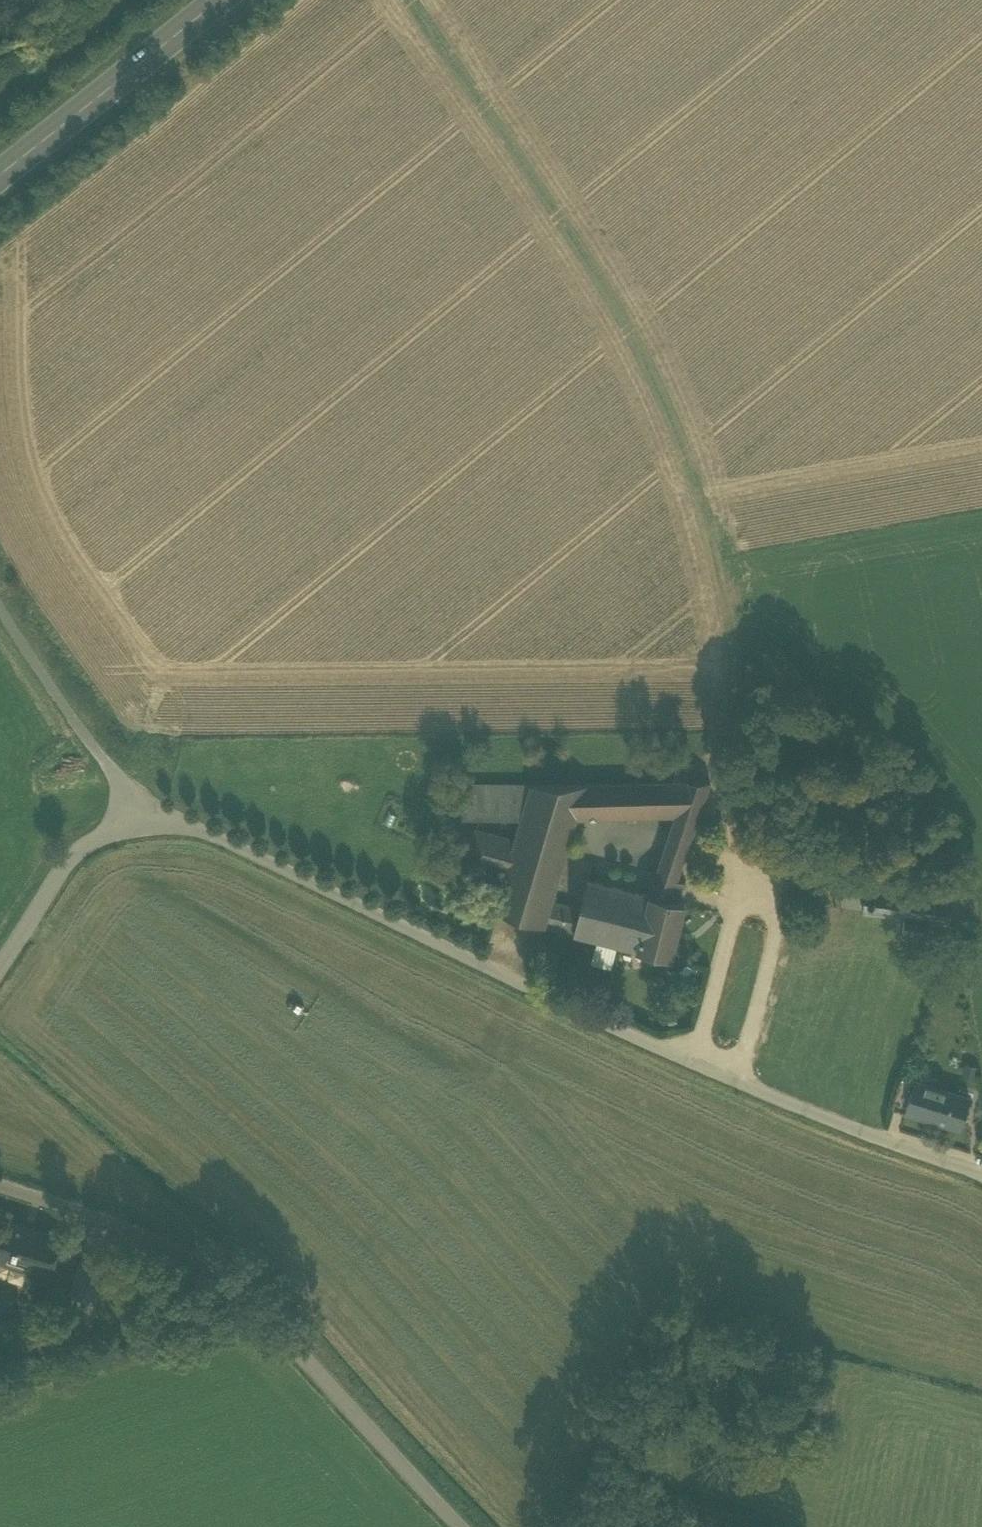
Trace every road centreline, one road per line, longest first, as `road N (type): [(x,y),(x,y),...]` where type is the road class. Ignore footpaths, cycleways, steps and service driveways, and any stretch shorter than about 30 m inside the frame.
road 1 (unclassified): [(981,1174),(738,1081),(175,823),(142,819),(84,842),(0,967)]
road 2 (track): [(743,874),(720,845),(741,667),(664,391),(597,271),(410,0)]
road 3 (unclassified): [(473,1526),(258,1310),(139,1233),(0,1185)]
road 4 (primary): [(0,175),(219,0)]

